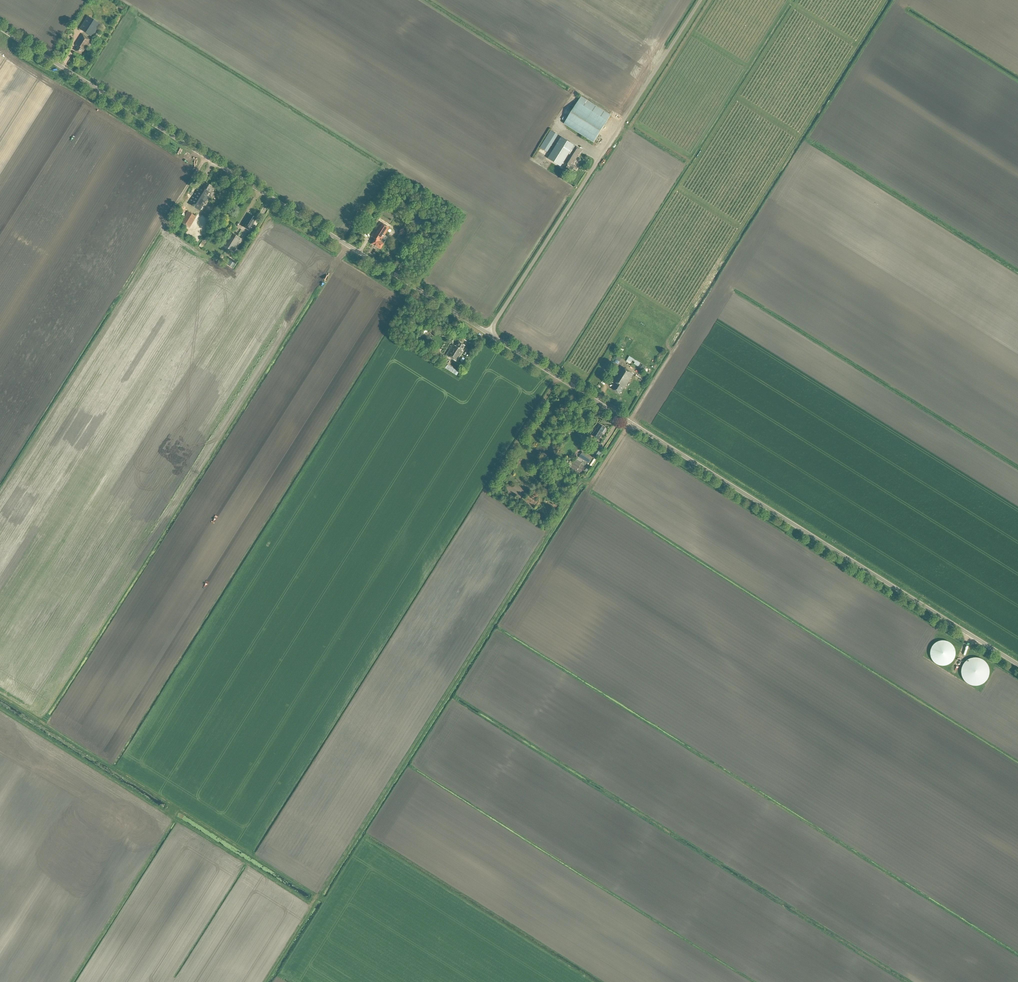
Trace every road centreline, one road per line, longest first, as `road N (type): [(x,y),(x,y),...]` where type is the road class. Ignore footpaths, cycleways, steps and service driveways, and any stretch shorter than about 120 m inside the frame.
road 1 (track): [(630,422),(594,479),(578,486),(263,981)]
road 2 (unclassified): [(488,333),(0,28)]
road 3 (unclassified): [(630,422),(1017,665)]
road 4 (unclassified): [(488,333),(700,0)]
road 5 (unclassified): [(630,422),(488,333)]

